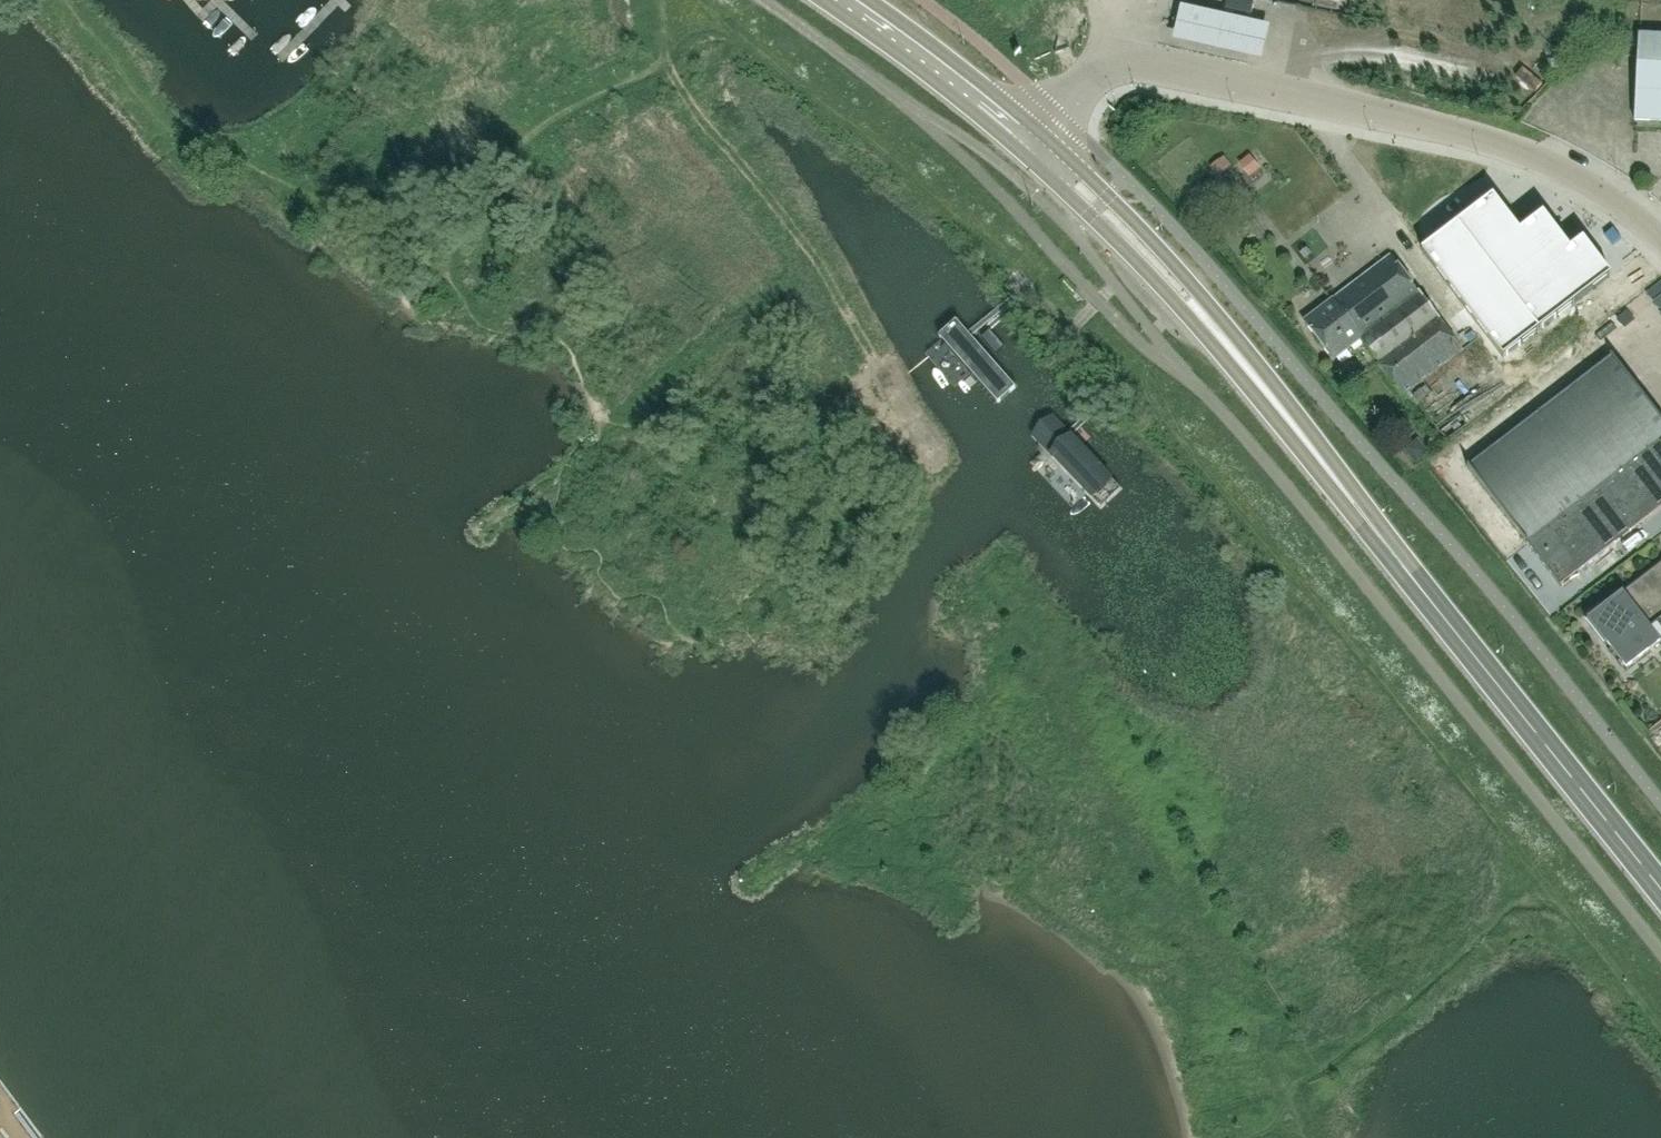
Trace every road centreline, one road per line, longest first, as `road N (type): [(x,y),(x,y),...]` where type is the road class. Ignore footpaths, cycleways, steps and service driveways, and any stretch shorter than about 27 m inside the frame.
road 1 (secondary): [(1660,888),(1238,359),(1099,207),(1019,136)]
road 2 (unclassified): [(1660,245),(1598,196),(1526,157),(1153,69),(1099,71),(1019,136)]
road 3 (secondary): [(1019,136),(845,0)]

